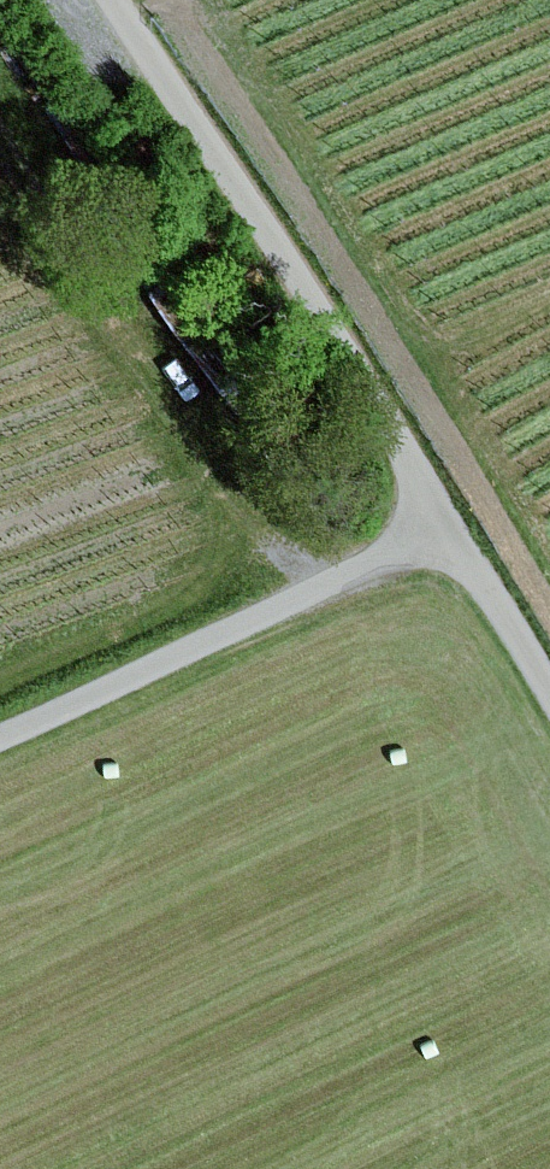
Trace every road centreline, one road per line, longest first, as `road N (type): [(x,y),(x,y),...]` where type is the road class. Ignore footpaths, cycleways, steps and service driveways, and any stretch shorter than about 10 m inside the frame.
road 1 (track): [(452,528),(390,418),(117,0)]
road 2 (track): [(0,125),(295,601)]
road 3 (track): [(0,738),(452,528)]
road 4 (track): [(549,688),(452,528)]

